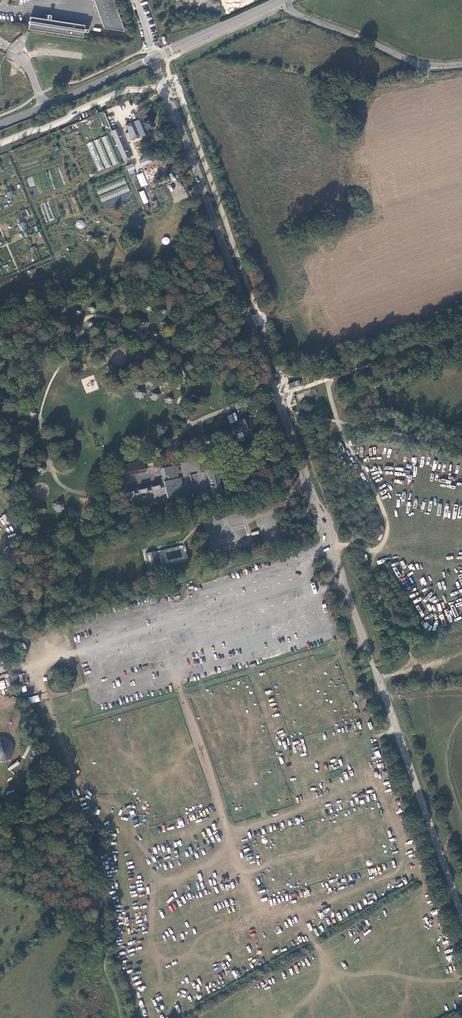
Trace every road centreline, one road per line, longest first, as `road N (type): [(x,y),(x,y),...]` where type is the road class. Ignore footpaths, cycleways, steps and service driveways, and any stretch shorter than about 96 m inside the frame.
road 1 (unclassified): [(307,476),(155,58)]
road 2 (track): [(461,197),(294,254),(282,265),(283,309),(249,320)]
road 3 (track): [(381,681),(461,917)]
road 4 (track): [(307,476),(381,681)]
road 5 (unclassified): [(461,64),(415,63),(298,15),(282,0)]
road 6 (tertiary): [(0,124),(155,58)]
road 7 (track): [(381,681),(414,662),(369,554)]
road 8 (tertiary): [(155,58),(281,0)]

